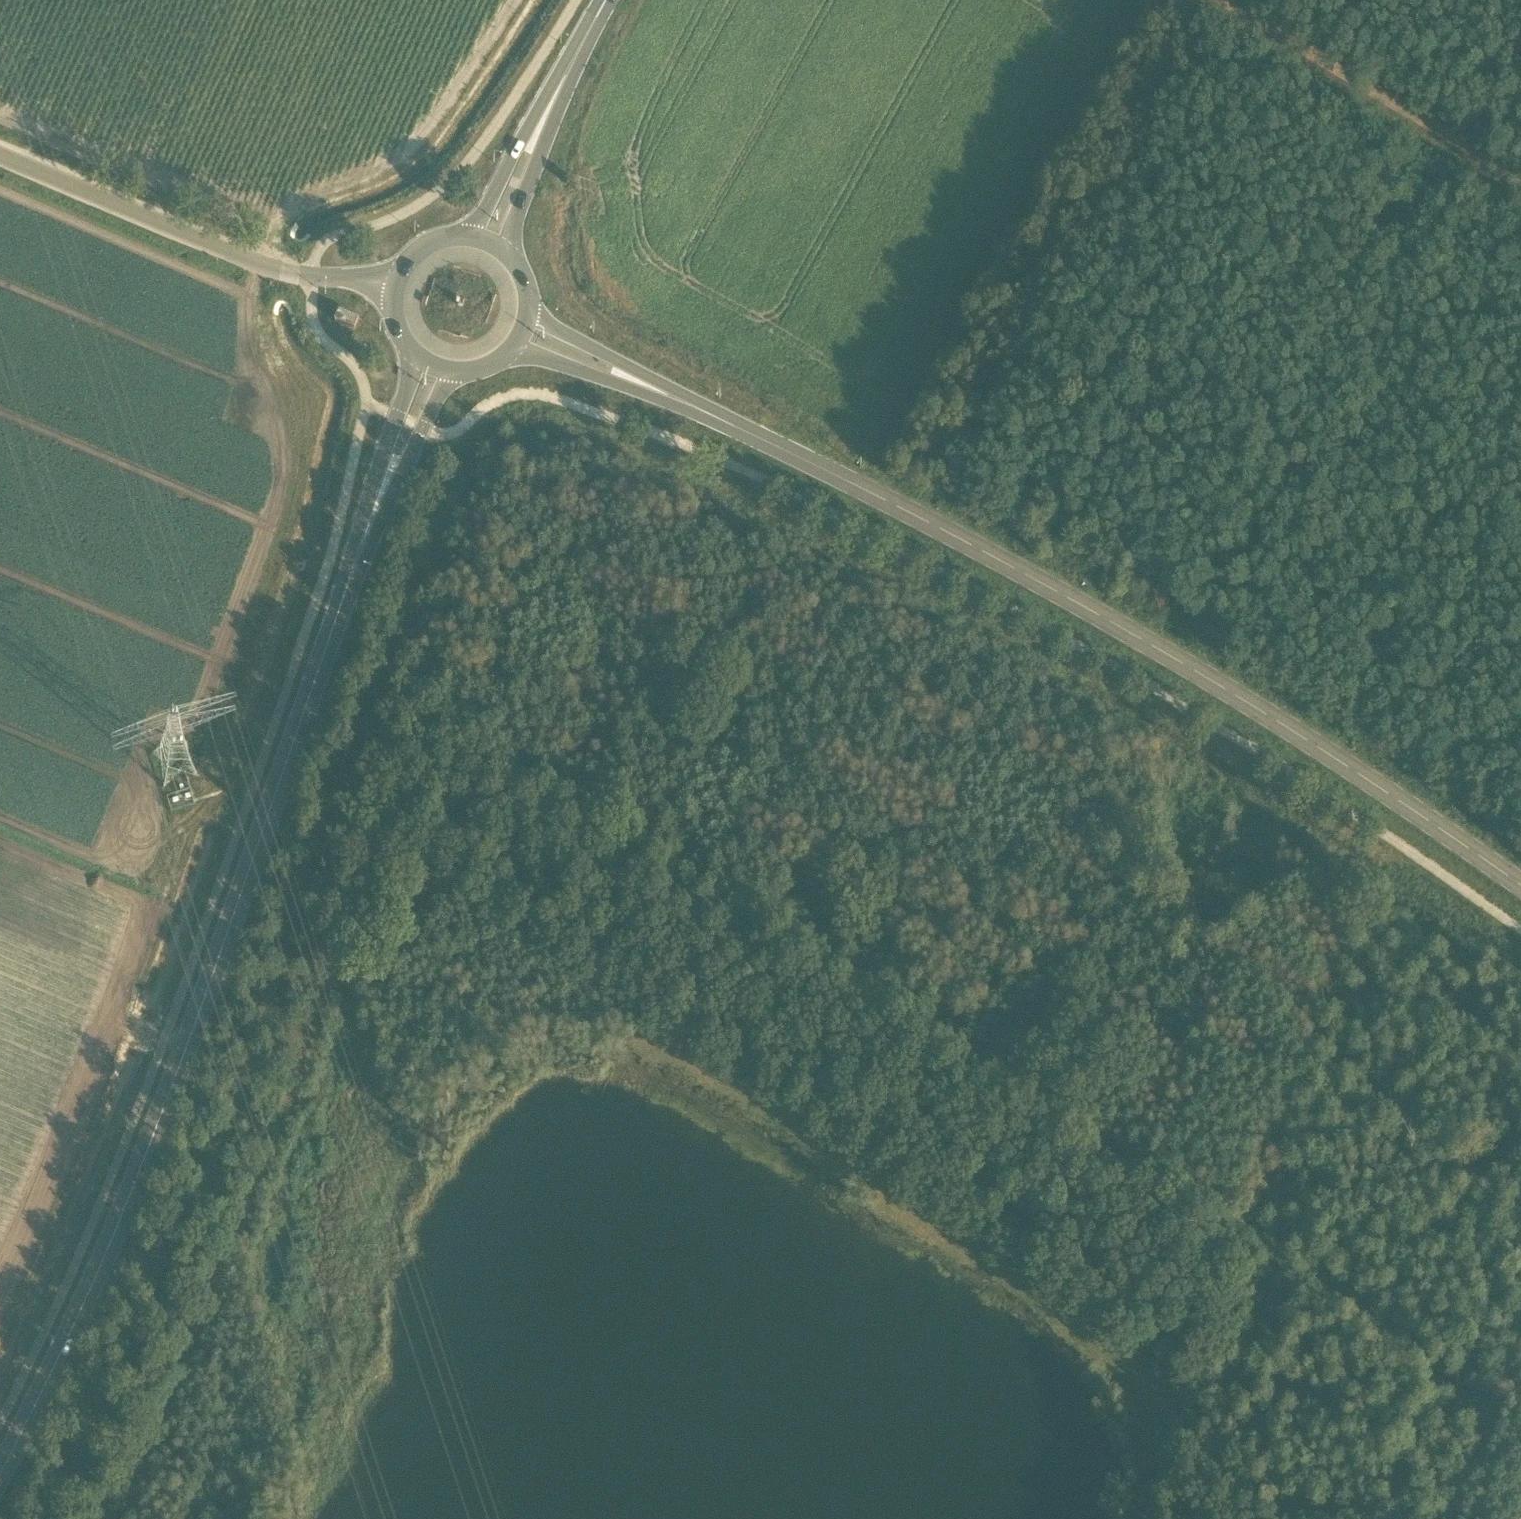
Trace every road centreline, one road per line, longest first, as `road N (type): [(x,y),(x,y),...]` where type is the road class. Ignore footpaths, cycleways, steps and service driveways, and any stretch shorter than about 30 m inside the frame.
road 1 (secondary): [(1520,887),(1351,767),(1186,665),(960,539),(624,377)]
road 2 (secondary): [(0,1479),(67,1356),(179,1097),(368,529)]
road 3 (tertiary): [(391,290),(261,265),(0,156)]
road 4 (secondary): [(413,359),(368,529)]
road 5 (secondary): [(368,529),(448,375)]
road 6 (secondary): [(506,255),(547,110)]
road 7 (secondary): [(547,110),(472,238)]
road 8 (secondary): [(547,110),(606,0)]

